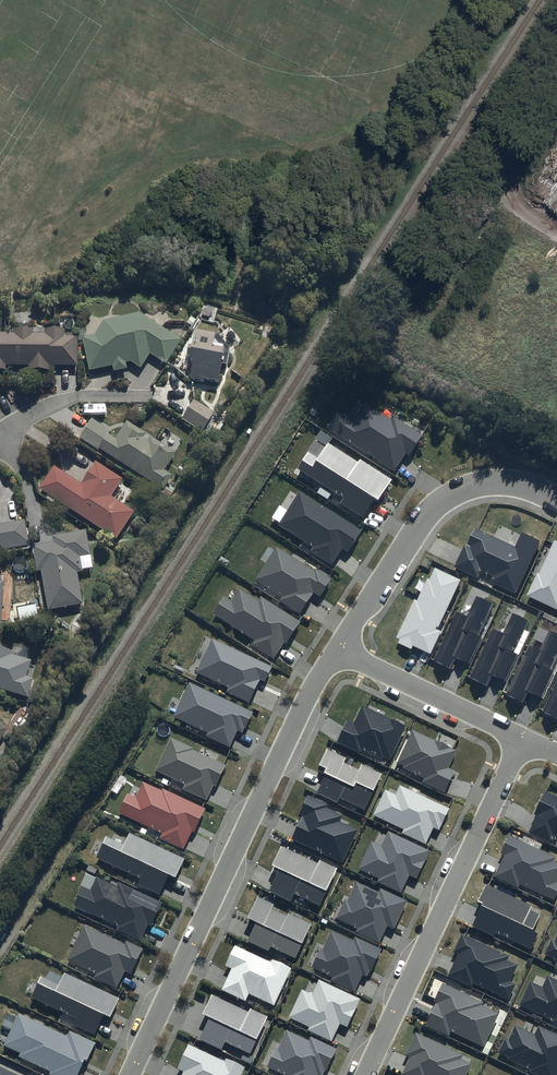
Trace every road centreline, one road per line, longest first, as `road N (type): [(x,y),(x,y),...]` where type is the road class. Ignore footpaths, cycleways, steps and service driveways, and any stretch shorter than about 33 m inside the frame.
road 1 (residential): [(130,1074),(336,649)]
road 2 (residential): [(522,738),(365,1074)]
road 3 (residential): [(336,649),(424,520),(445,502),(491,487),(556,505)]
road 4 (residential): [(336,649),(522,738)]
road 5 (residential): [(0,437),(67,398),(149,396)]

